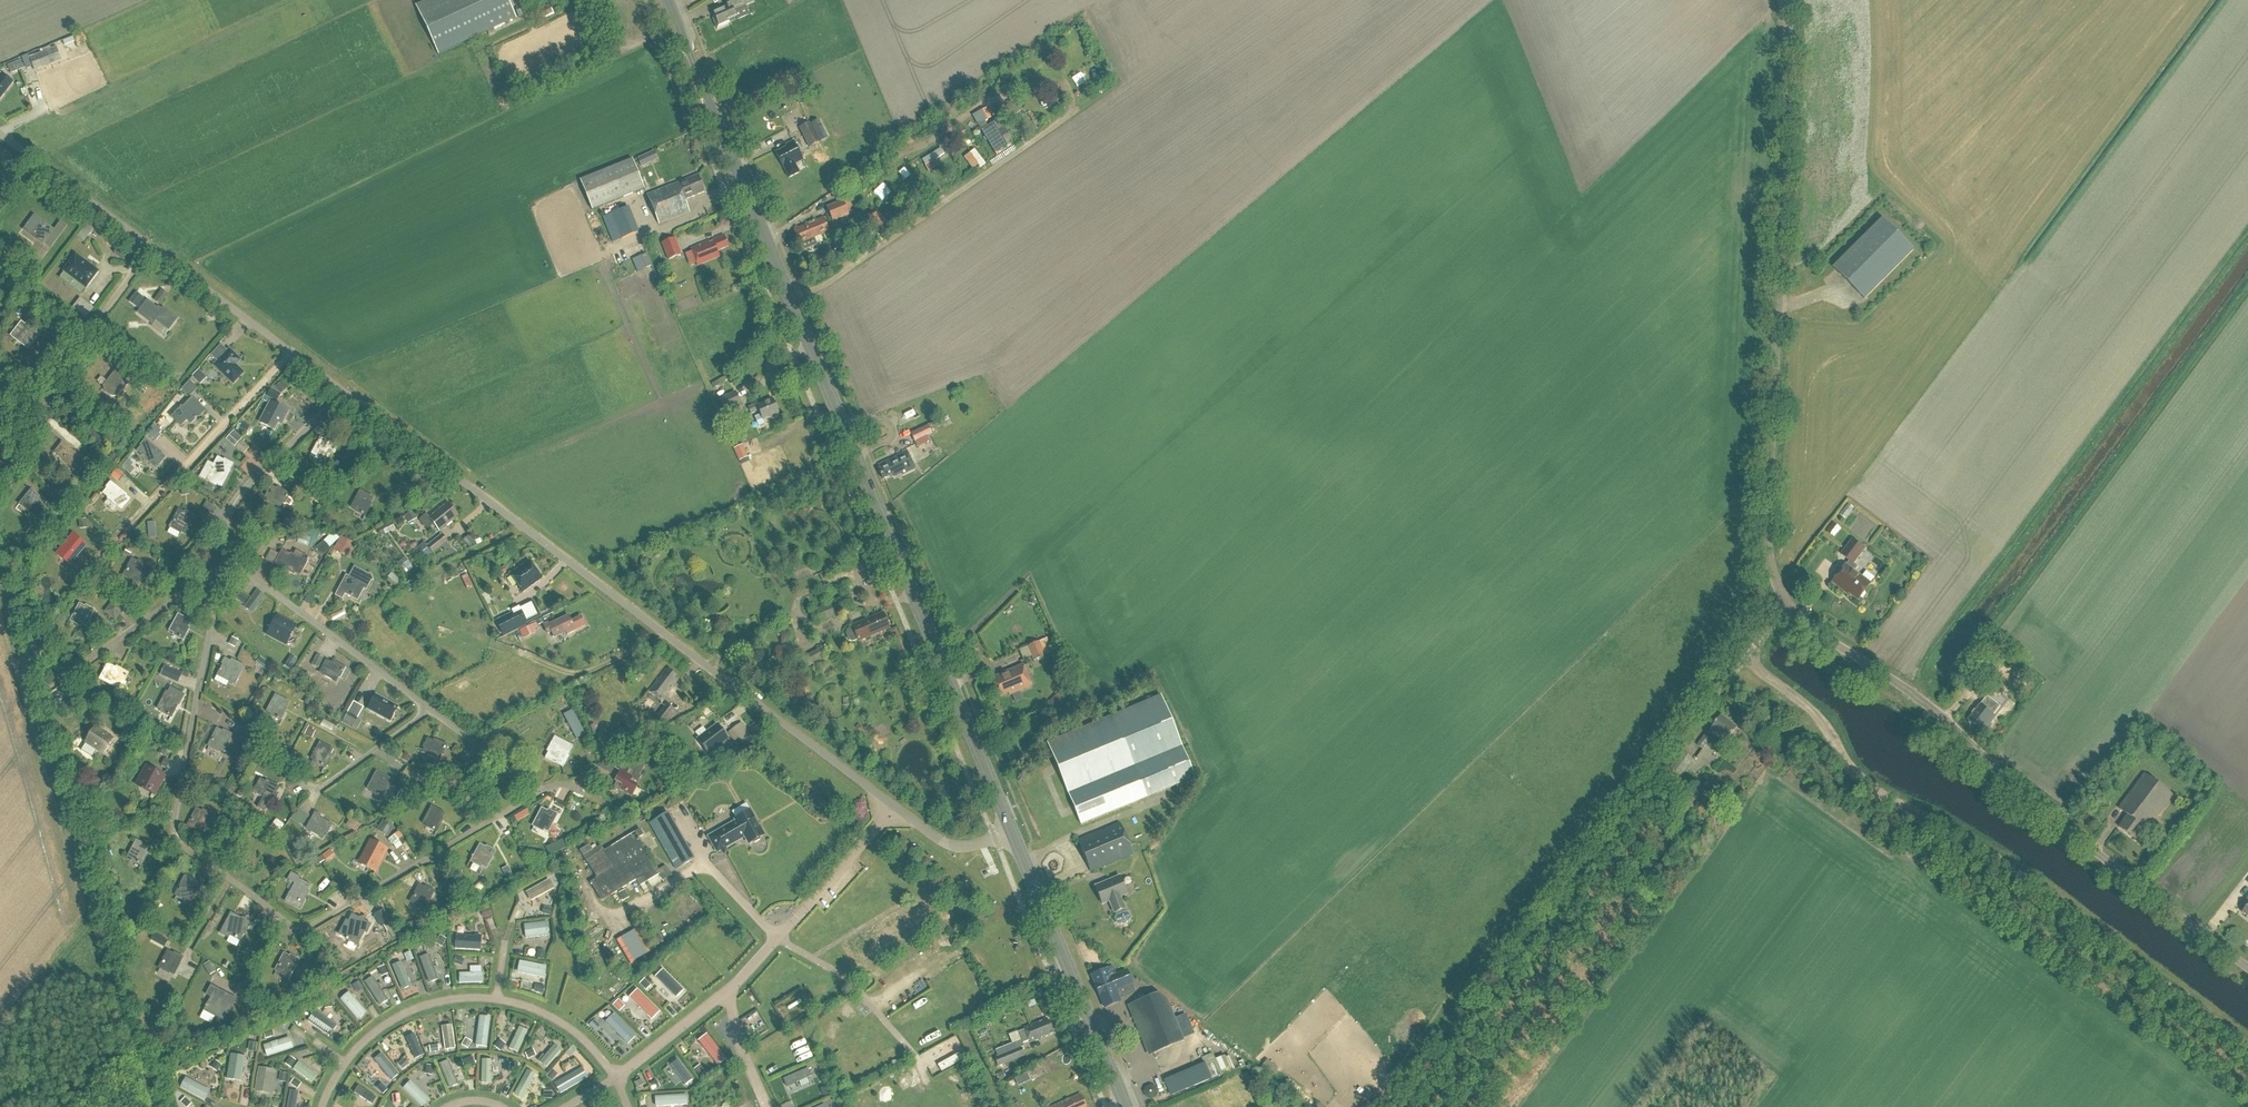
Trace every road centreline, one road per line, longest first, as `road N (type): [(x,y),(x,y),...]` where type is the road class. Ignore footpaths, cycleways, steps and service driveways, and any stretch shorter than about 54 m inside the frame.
road 1 (unclassified): [(1011,832),(963,848),(936,838),(0,135)]
road 2 (primary): [(1011,832),(667,0)]
road 3 (track): [(1743,661),(1821,720),(1860,781),(1978,845),(2247,1046)]
road 4 (tertiary): [(1787,607),(1768,555),(1789,70),(1783,0)]
road 5 (tertiary): [(2247,968),(2055,821),(1949,723),(1787,607)]
road 6 (track): [(0,598),(149,1106)]
road 7 (track): [(792,301),(1073,108),(1067,82),(1048,73),(996,101)]
road 8 (primary): [(1126,1106),(1011,832)]
road 9 (unclassified): [(1787,607),(1679,744)]
road 10 (track): [(0,1032),(94,918)]

